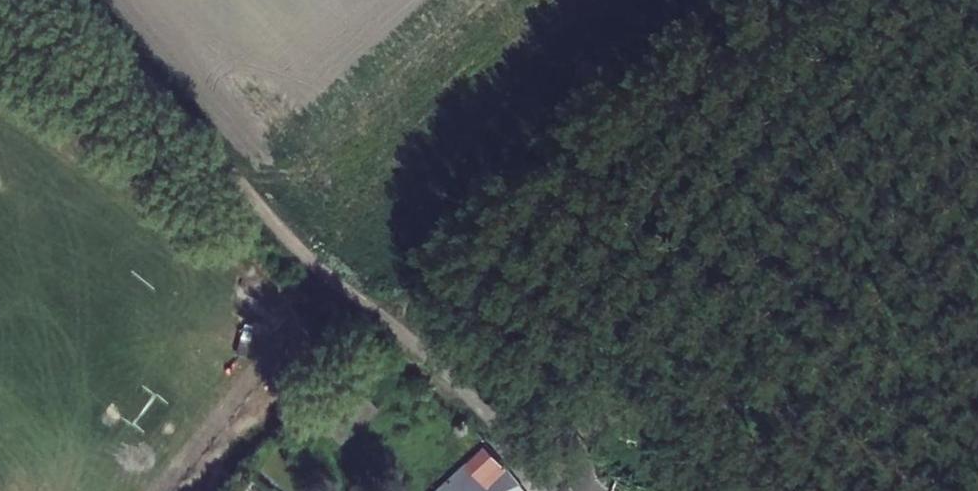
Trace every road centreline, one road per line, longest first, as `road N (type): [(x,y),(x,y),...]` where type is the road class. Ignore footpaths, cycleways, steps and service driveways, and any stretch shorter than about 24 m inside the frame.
road 1 (track): [(381,330),(741,0)]

